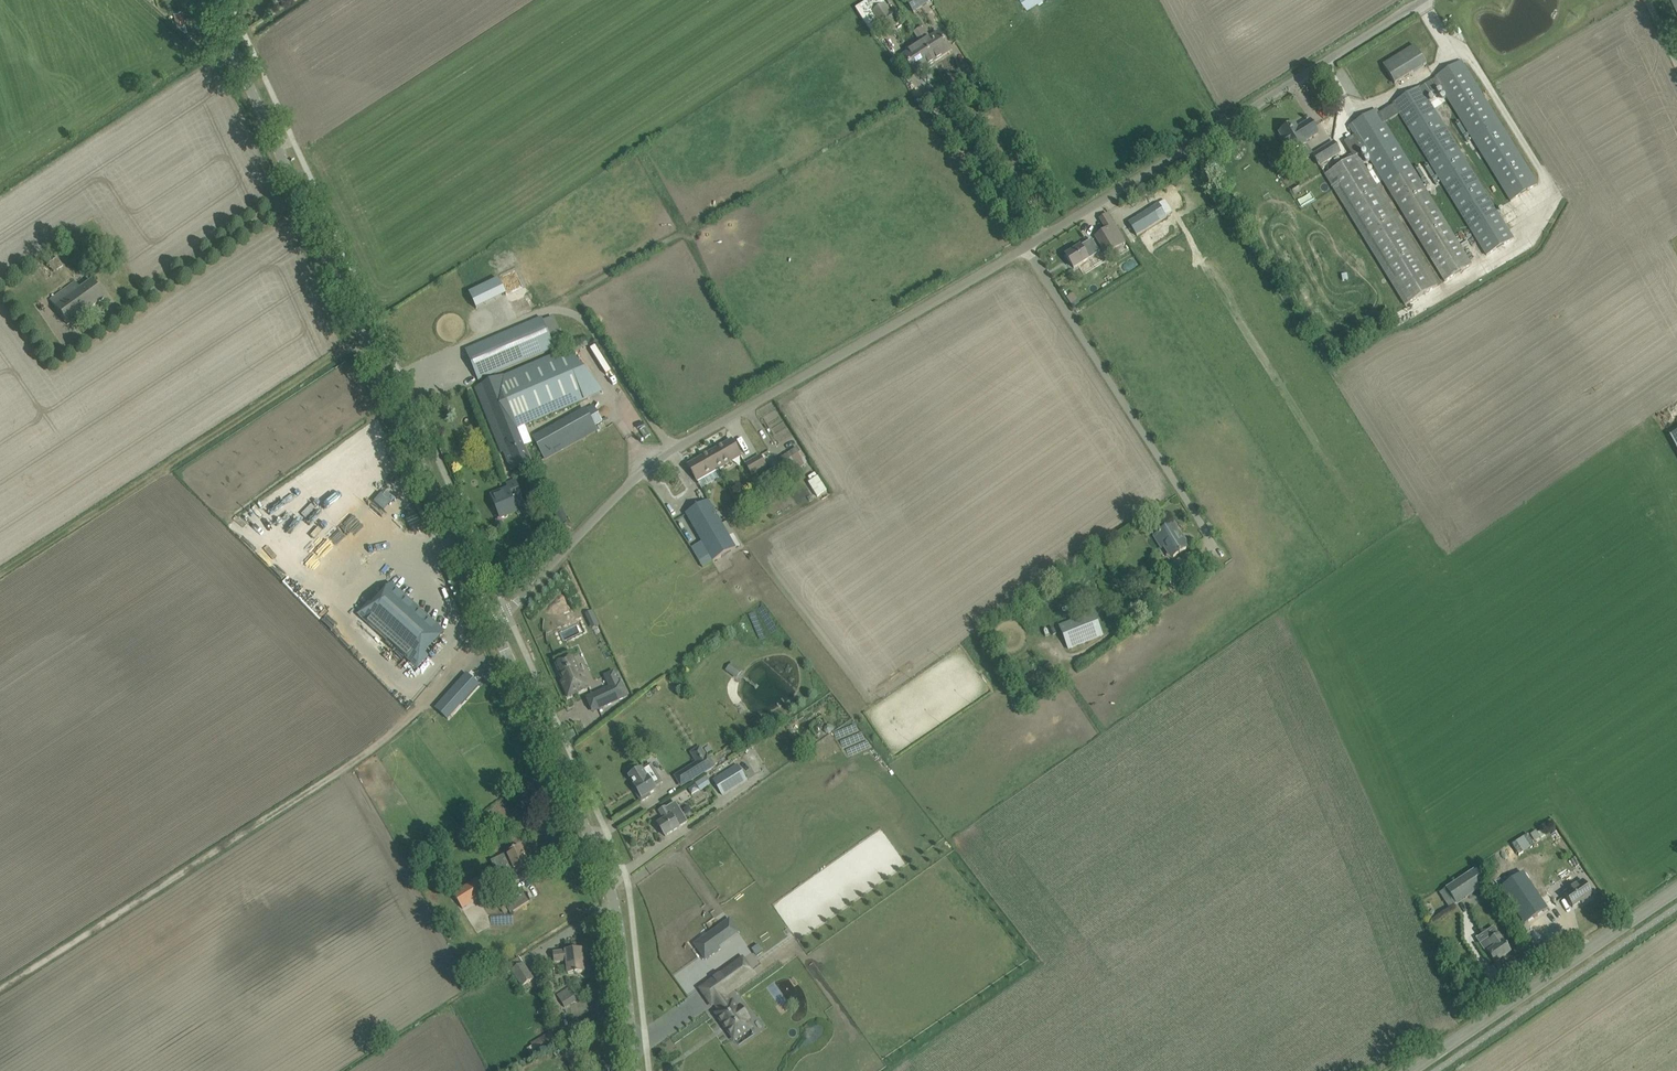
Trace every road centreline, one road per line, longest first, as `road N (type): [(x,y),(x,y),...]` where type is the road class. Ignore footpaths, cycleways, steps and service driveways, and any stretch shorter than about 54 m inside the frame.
road 1 (tertiary): [(493,625),(214,0)]
road 2 (unclassified): [(493,625),(661,464),(1026,251)]
road 3 (track): [(0,994),(385,741),(493,625)]
road 4 (tertiary): [(634,1070),(616,913),(602,864),(493,625)]
road 5 (unclassified): [(1026,251),(1422,0)]
road 6 (unclassified): [(1214,549),(1026,251)]
road 7 (tertiary): [(1676,890),(1410,1070)]

